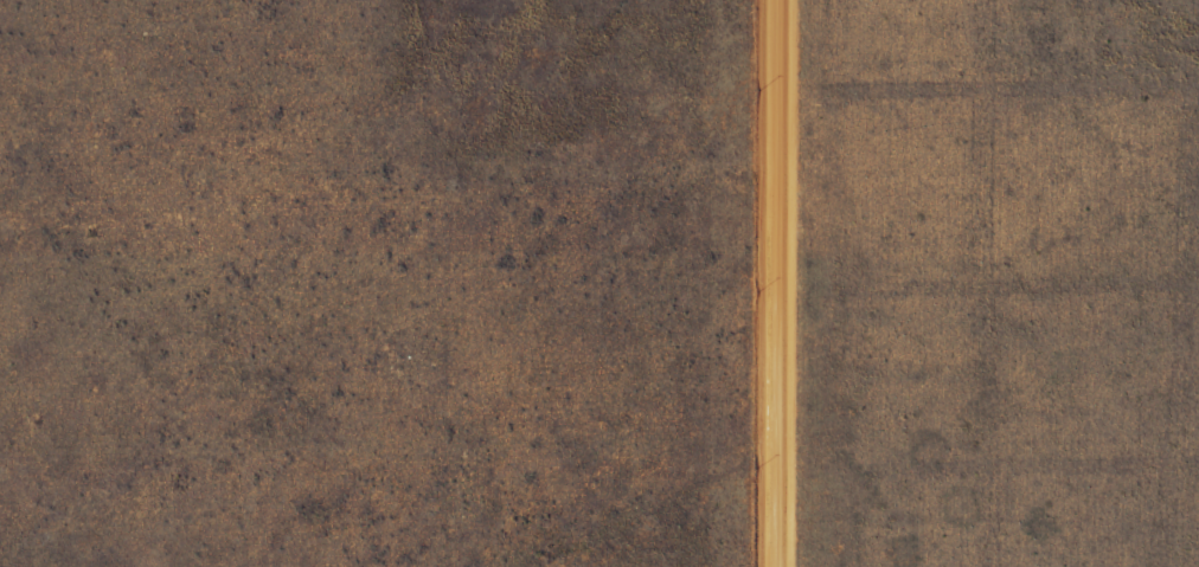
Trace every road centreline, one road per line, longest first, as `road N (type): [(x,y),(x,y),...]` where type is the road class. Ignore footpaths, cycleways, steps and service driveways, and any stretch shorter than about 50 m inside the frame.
road 1 (residential): [(813,566),(815,0)]

